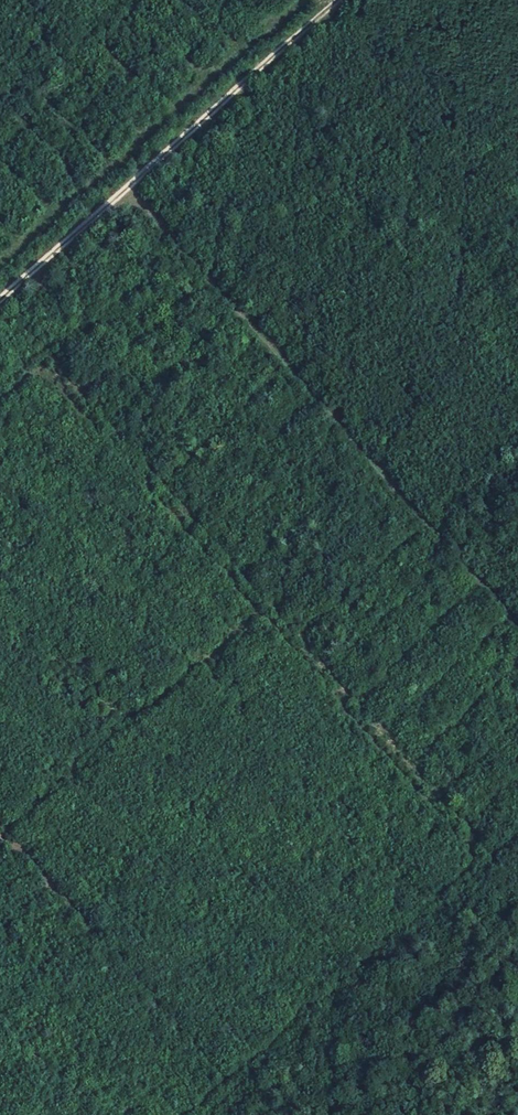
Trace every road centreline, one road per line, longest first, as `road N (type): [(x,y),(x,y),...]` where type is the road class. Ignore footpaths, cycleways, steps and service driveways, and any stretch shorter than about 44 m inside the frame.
road 1 (track): [(0,299),(338,0)]

